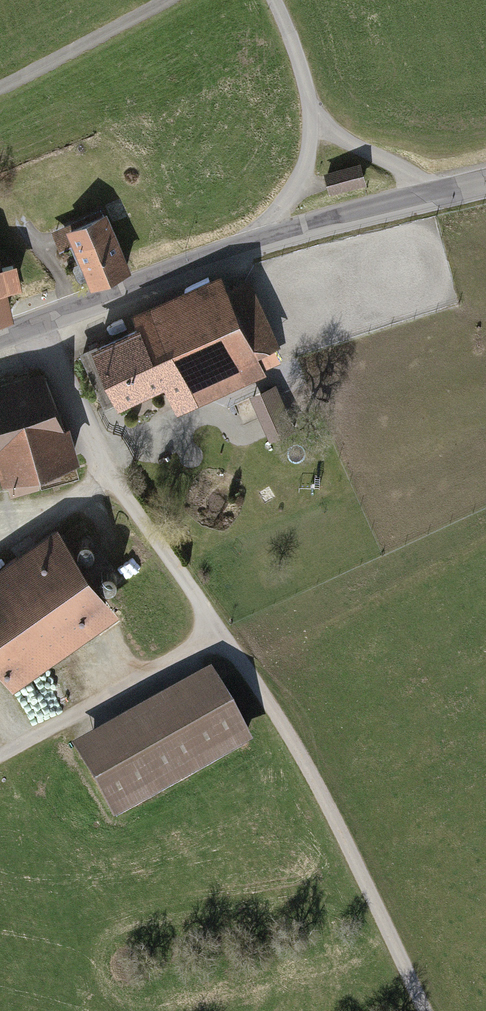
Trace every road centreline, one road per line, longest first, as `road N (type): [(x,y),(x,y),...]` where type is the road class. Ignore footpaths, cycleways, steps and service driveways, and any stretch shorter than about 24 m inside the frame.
road 1 (residential): [(38,322),(102,461),(291,739),(425,1010)]
road 2 (tertiary): [(38,322),(246,246),(485,184)]
road 3 (track): [(246,246),(288,200),(315,126),(276,0)]
road 4 (track): [(220,635),(0,761)]
road 5 (track): [(315,126),(396,165),(433,195)]

